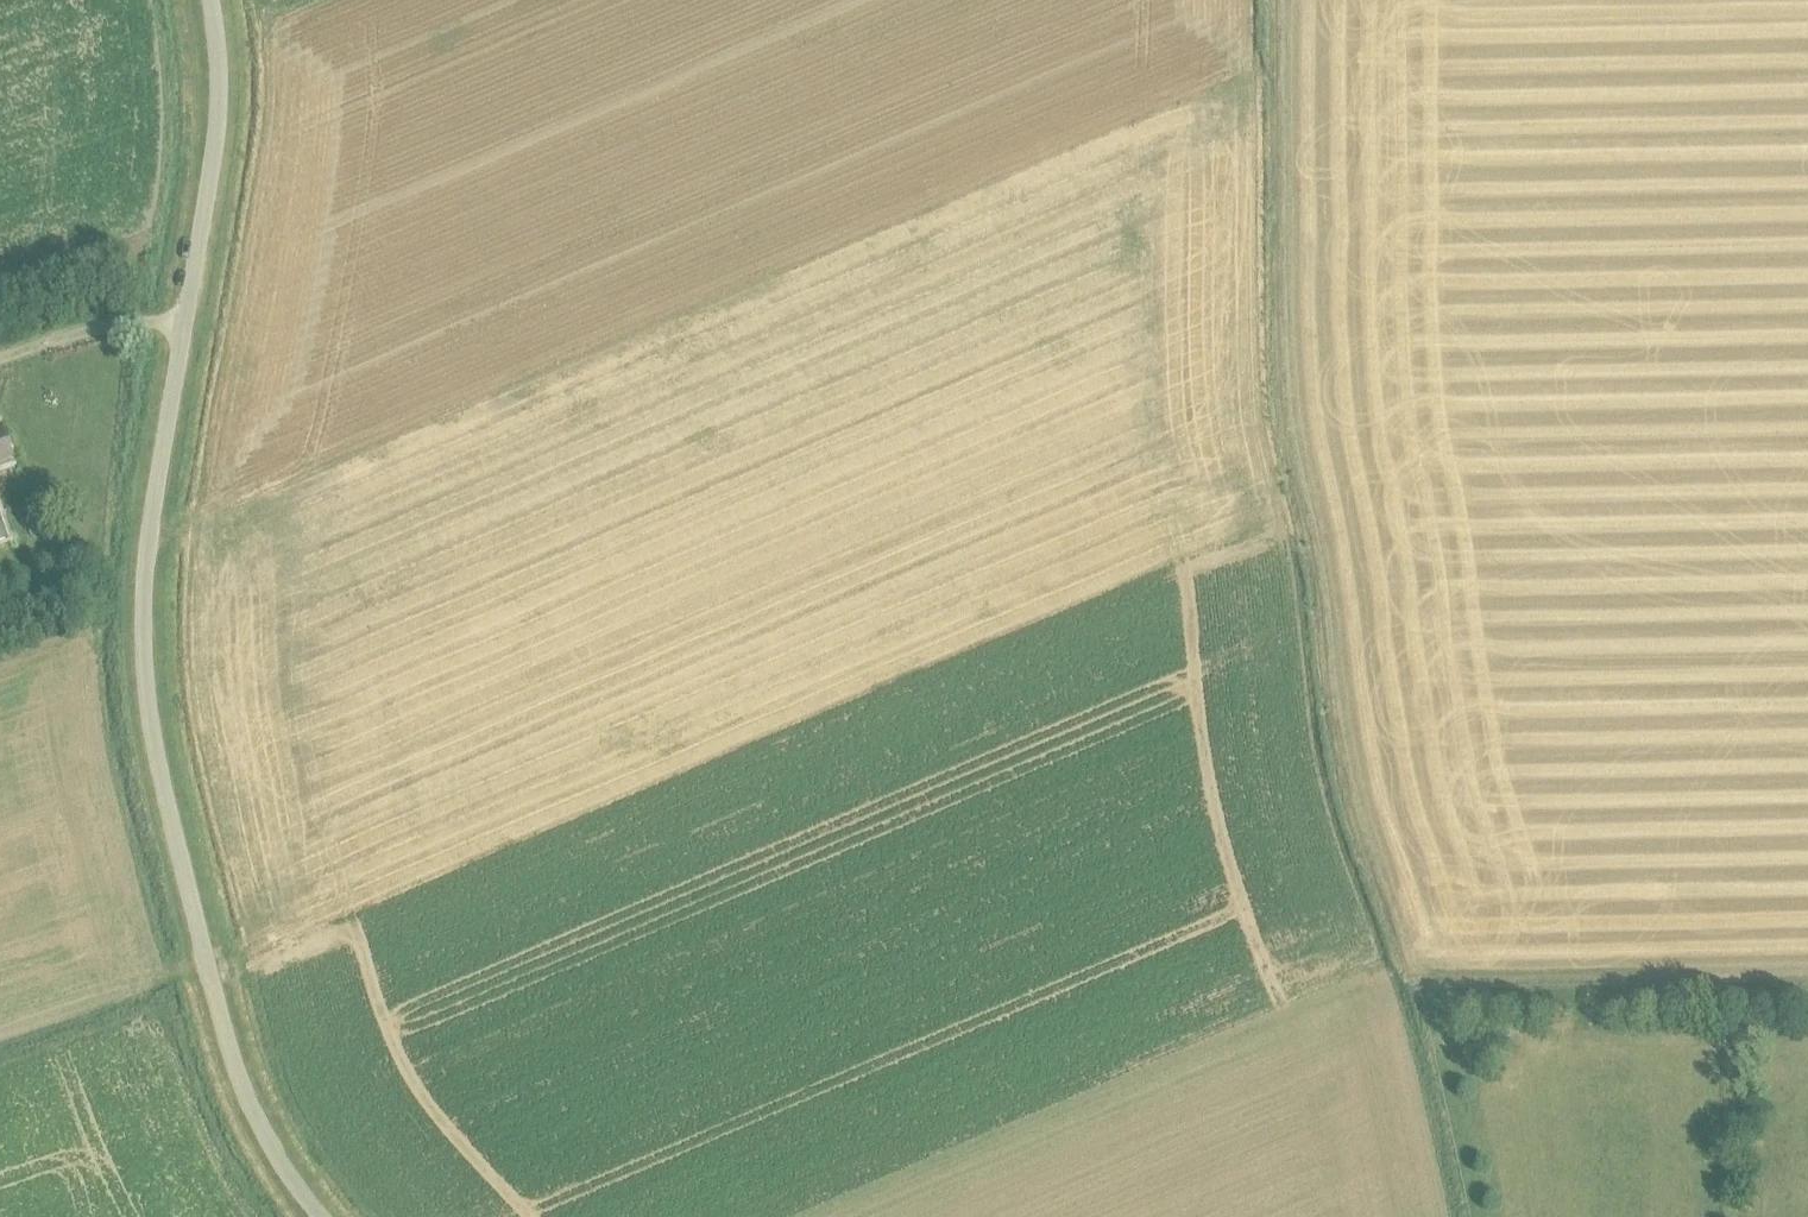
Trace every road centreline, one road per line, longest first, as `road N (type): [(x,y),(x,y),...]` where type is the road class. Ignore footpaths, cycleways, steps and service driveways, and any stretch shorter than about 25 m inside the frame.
road 1 (unclassified): [(326,1216),(295,1183),(234,1065),(147,707),(146,587),(159,481),(218,135),(211,0)]

